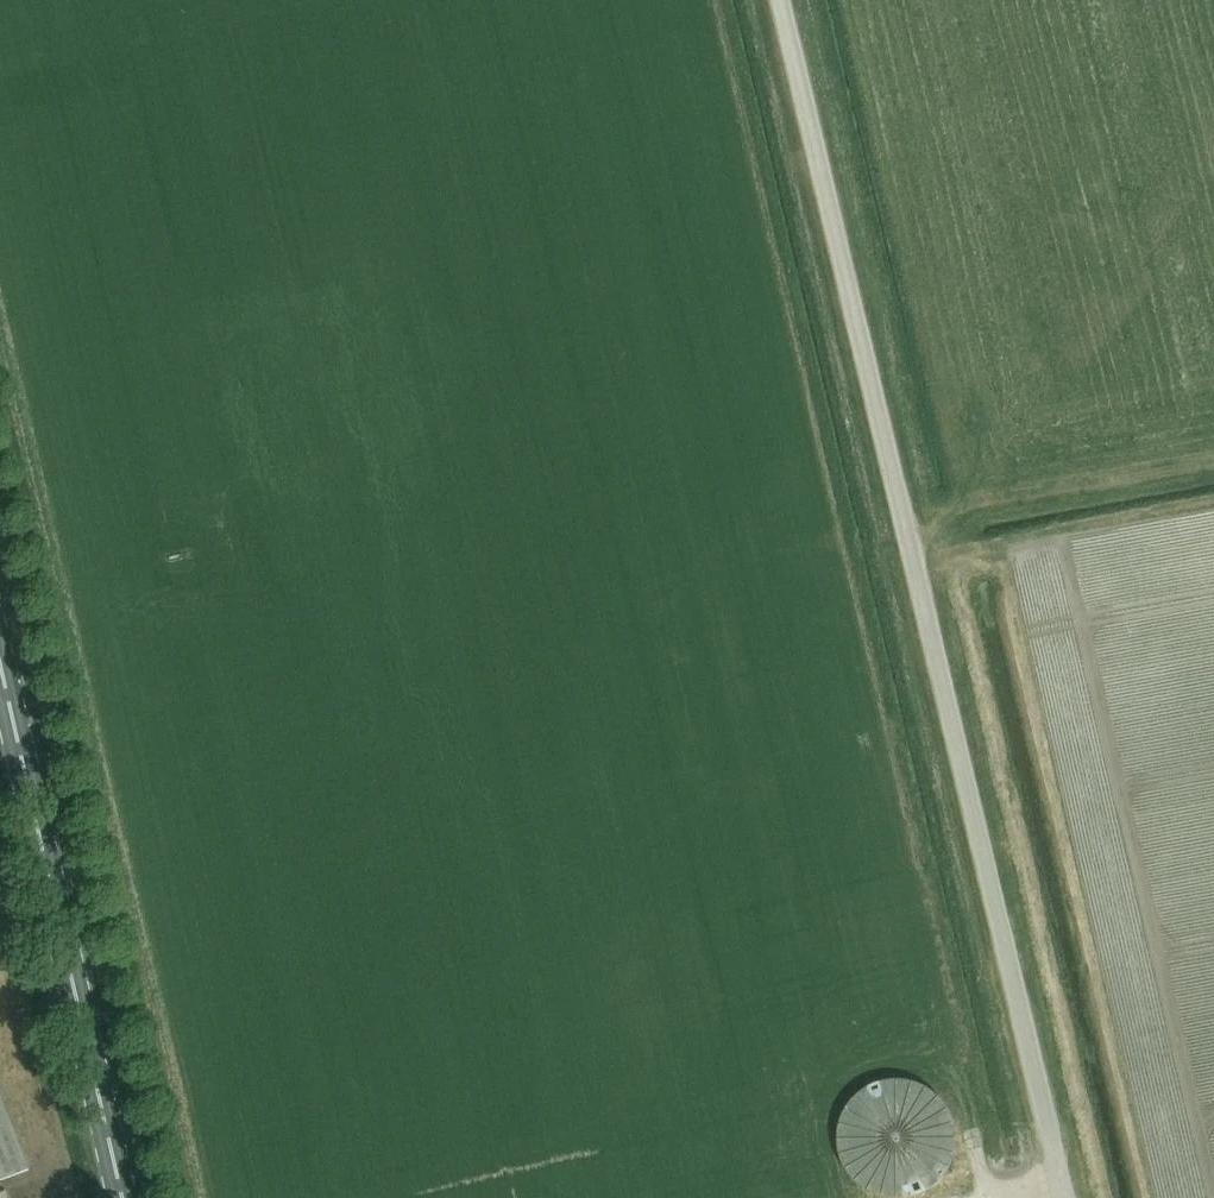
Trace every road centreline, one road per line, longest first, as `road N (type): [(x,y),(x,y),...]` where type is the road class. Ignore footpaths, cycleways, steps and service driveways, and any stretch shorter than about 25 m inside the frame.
road 1 (unclassified): [(1065,1197),(778,0)]
road 2 (primary): [(119,1197),(0,684)]

